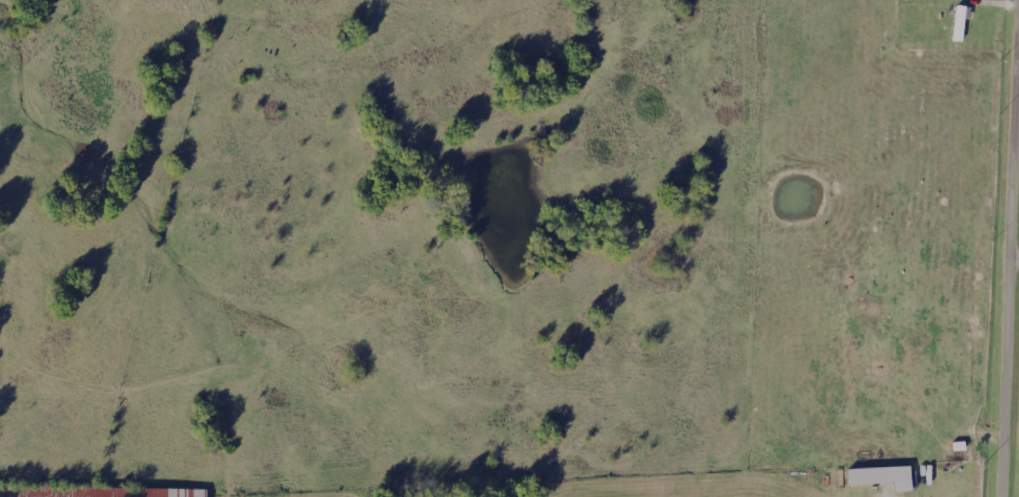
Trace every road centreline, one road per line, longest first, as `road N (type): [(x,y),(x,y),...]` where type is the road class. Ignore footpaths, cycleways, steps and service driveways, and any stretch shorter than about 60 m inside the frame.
road 1 (residential): [(1018,168),(1003,496)]

